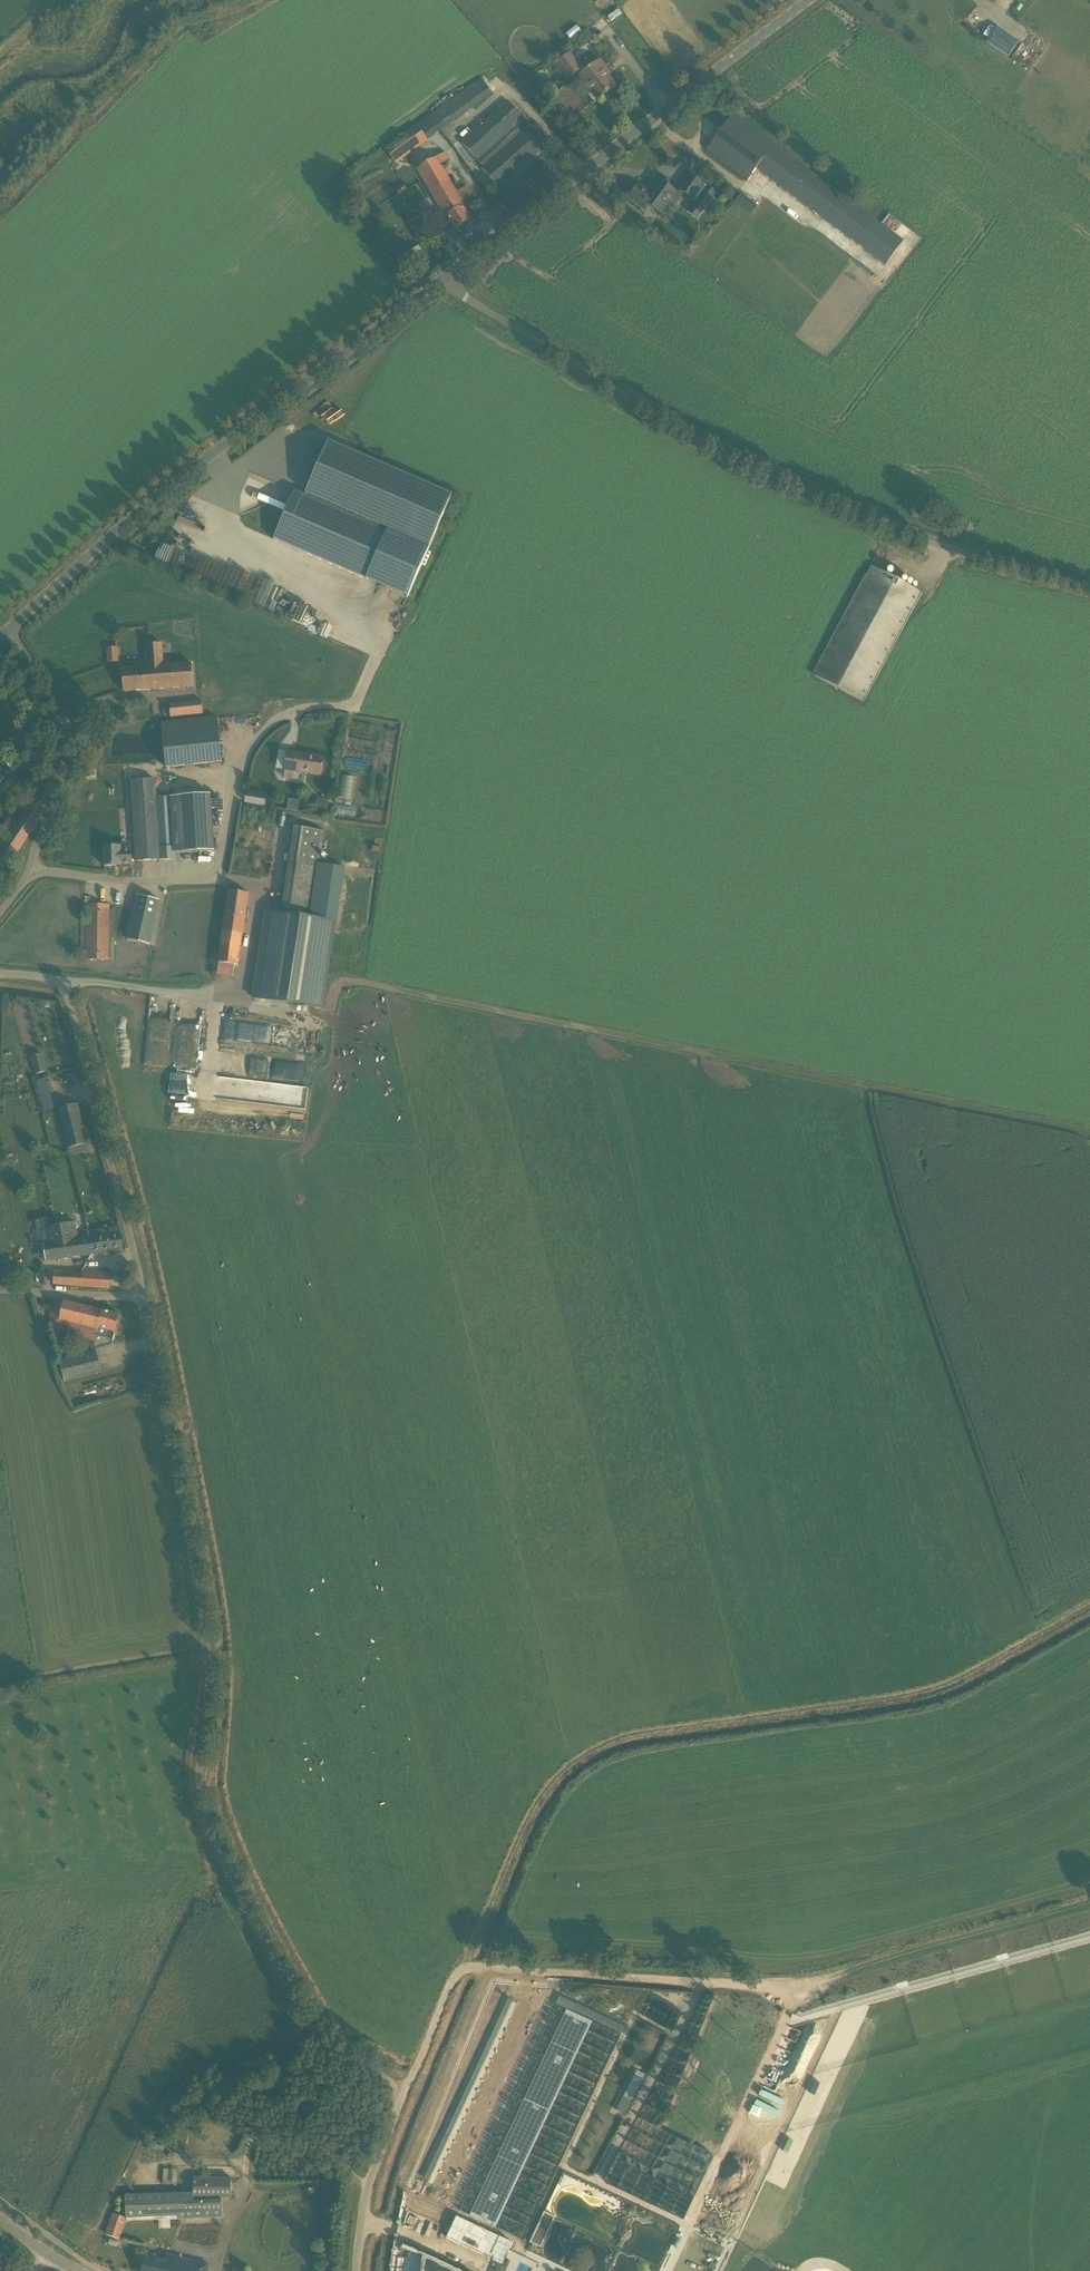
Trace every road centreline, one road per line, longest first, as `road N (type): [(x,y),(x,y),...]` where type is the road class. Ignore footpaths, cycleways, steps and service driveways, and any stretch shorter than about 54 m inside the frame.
road 1 (unclassified): [(356,2270),(363,2206),(396,2100),(387,2080),(329,2047),(306,2023),(205,1815),(206,1639),(142,1296)]
road 2 (track): [(396,2100),(420,2066),(458,1974),(470,1968),(789,1983),(1089,1904)]
road 3 (unclassified): [(1089,587),(942,548),(742,460),(442,279)]
road 4 (tertiary): [(9,629),(185,472),(442,279)]
road 5 (tertiary): [(442,279),(809,0)]
road 6 (track): [(352,709),(320,707),(288,718),(263,739),(244,775),(220,866),(205,881),(28,875)]
road 7 (unclassified): [(142,1296),(72,1005),(57,980),(0,970)]
road 8 (unclassified): [(0,914),(28,875),(66,764),(63,718),(9,629)]
road 9 (unclassified): [(142,1296),(0,1289)]

